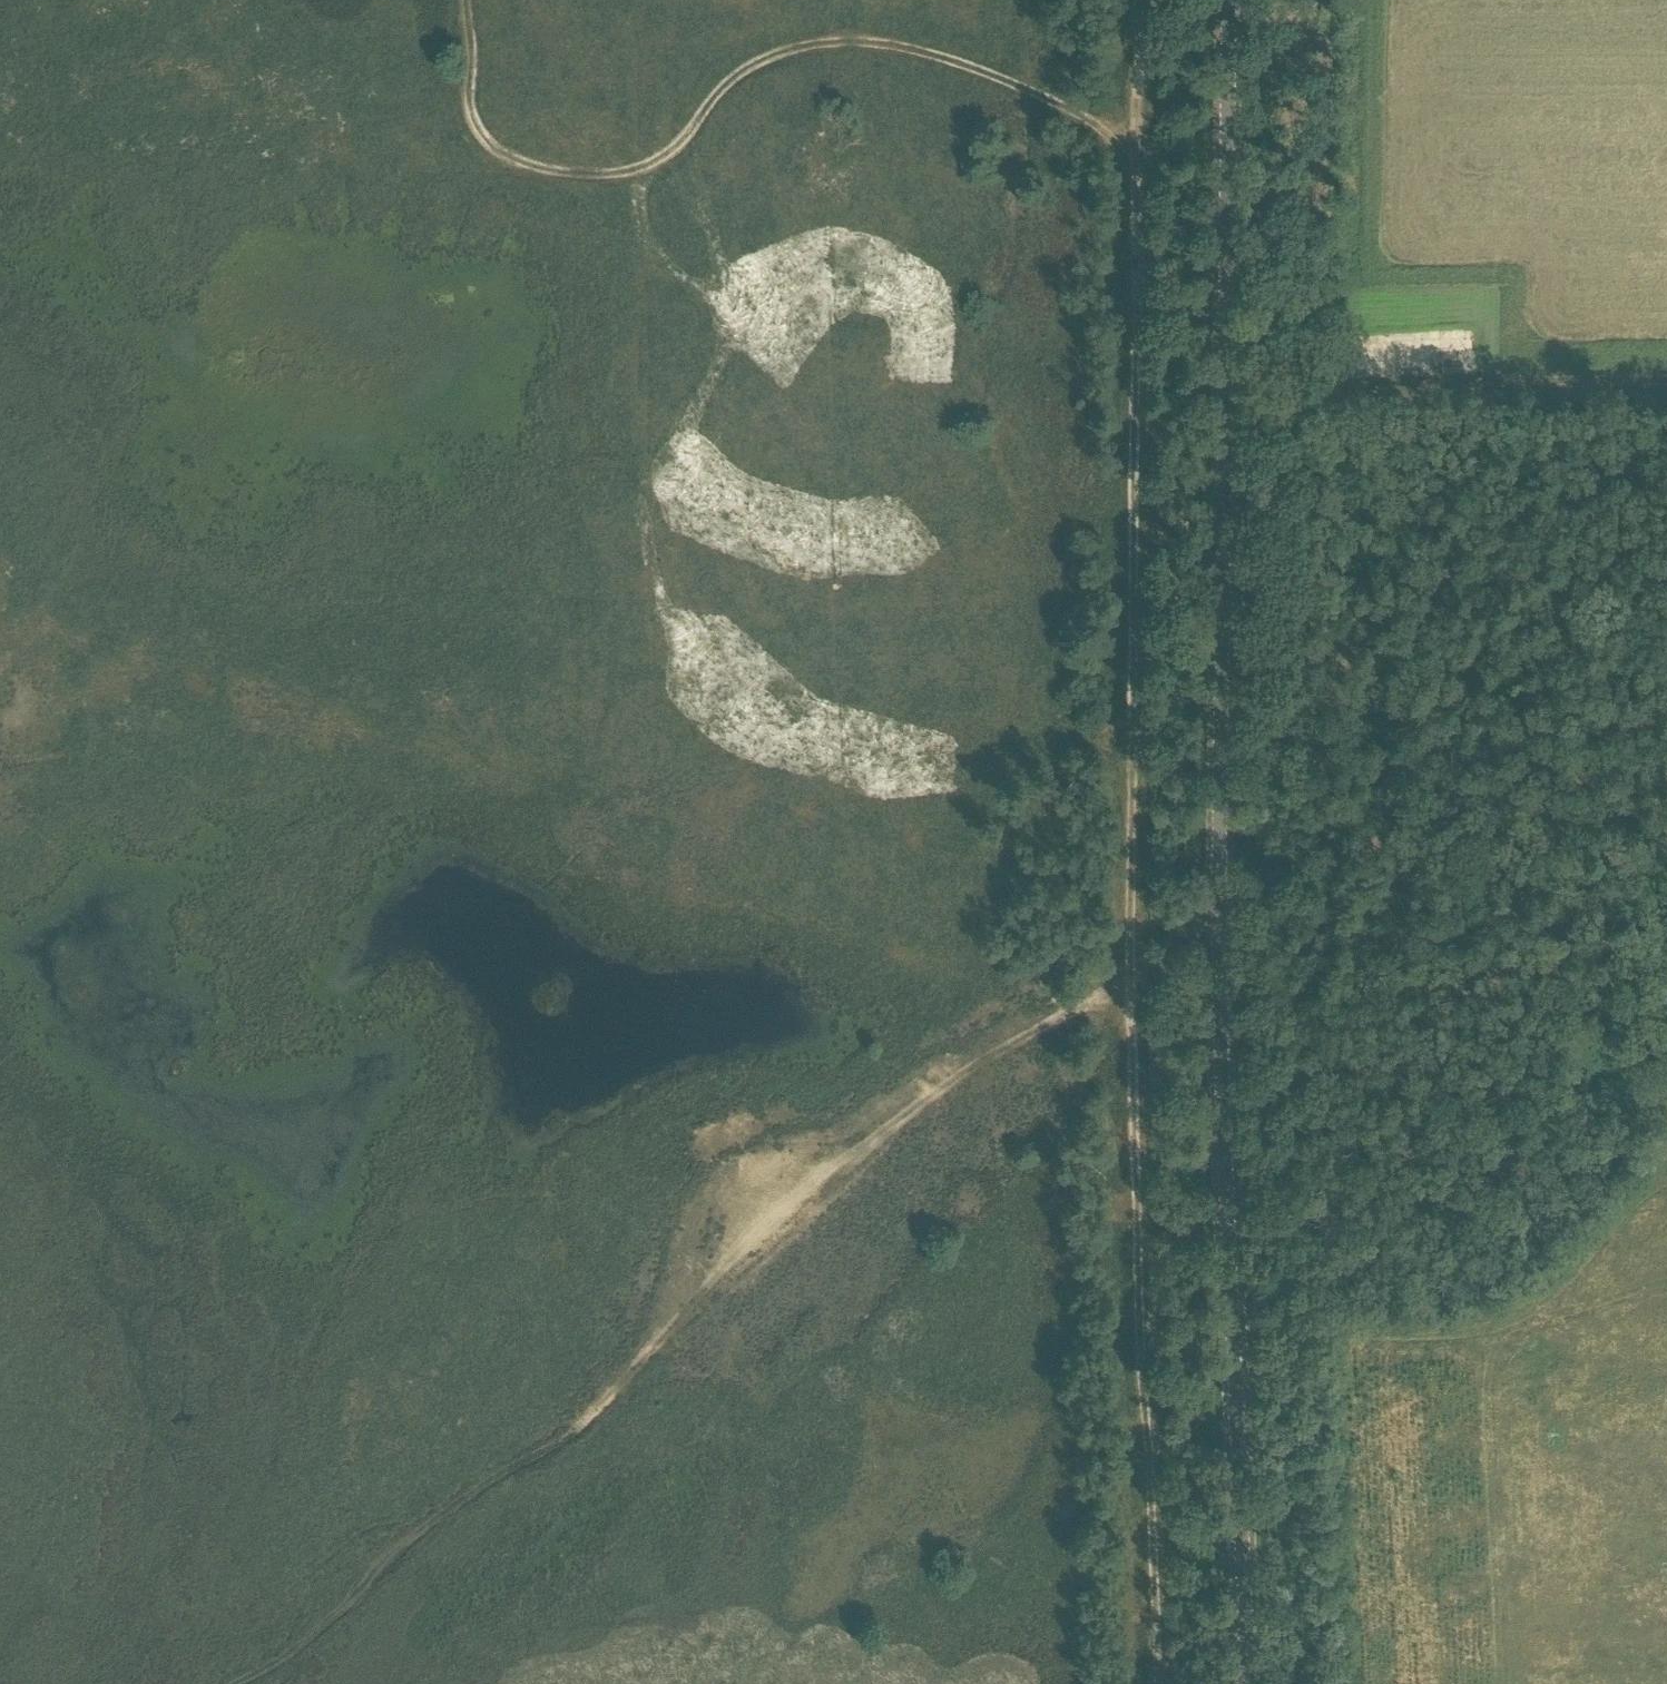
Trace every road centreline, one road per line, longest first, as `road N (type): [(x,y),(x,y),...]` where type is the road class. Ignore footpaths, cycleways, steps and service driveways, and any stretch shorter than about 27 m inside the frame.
road 1 (track): [(1140,0),(1137,996),(1166,1683)]
road 2 (secondary): [(1249,1683),(1220,912),(1228,0)]
road 3 (track): [(467,0),(464,101),(478,134),(510,162),(569,177),(620,179),(663,167),(754,67),(809,48),(893,46),(981,73),(1139,156)]
road 4 (track): [(1137,968),(947,1082),(745,1249),(597,1419),(544,1452)]
road 5 (track): [(1233,1326),(1330,1326),(1386,1340),(1498,1335),(1540,1317),(1658,1190)]
road 6 (track): [(1485,1336),(1501,1683)]
road 7 (track): [(1540,1317),(1666,1278)]

